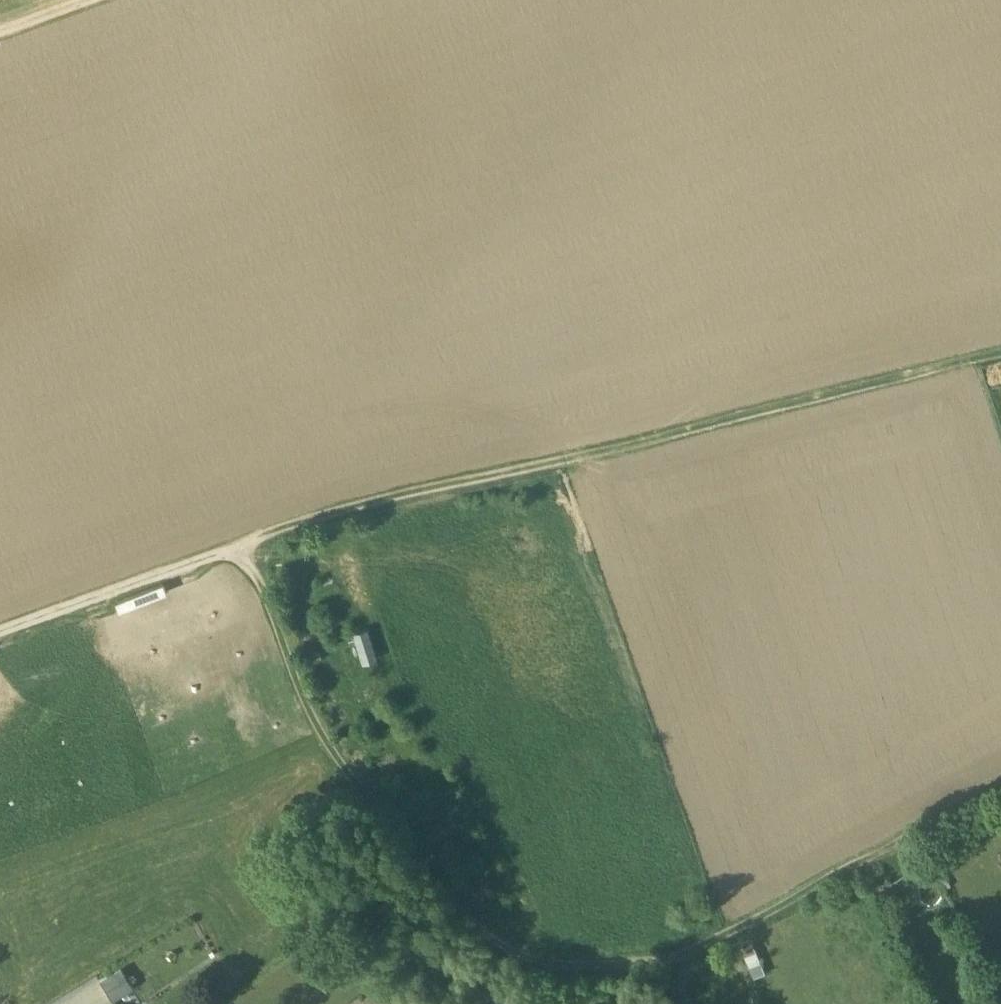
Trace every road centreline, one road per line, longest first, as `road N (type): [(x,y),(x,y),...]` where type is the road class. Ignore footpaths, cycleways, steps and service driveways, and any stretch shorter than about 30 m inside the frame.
road 1 (track): [(1000,370),(344,524),(0,636)]
road 2 (track): [(1000,790),(693,952),(592,973),(505,960),(447,922),(340,775),(263,556)]
road 3 (track): [(0,43),(120,0)]

